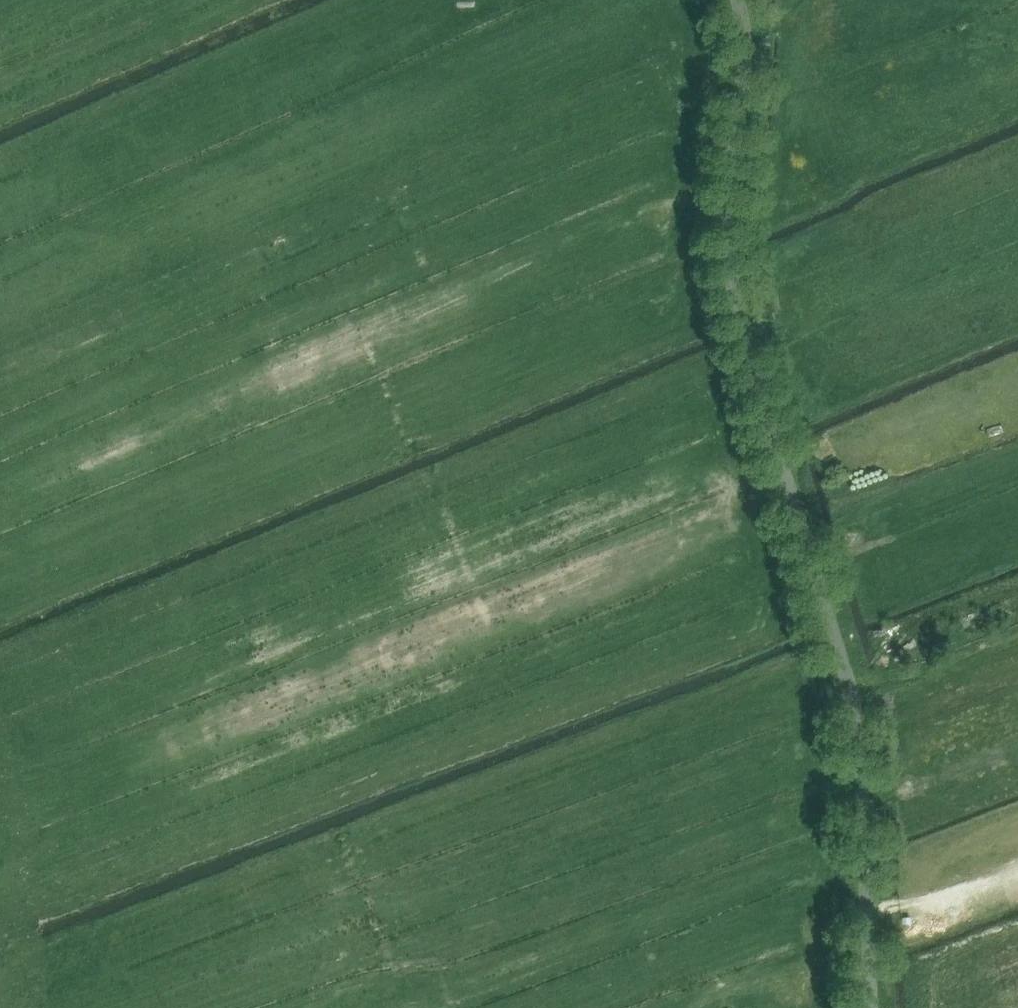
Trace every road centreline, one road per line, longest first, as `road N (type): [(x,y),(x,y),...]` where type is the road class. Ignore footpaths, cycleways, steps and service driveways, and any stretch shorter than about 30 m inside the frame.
road 1 (unclassified): [(870,1007),(852,701),(732,274),(744,37),(737,0)]

